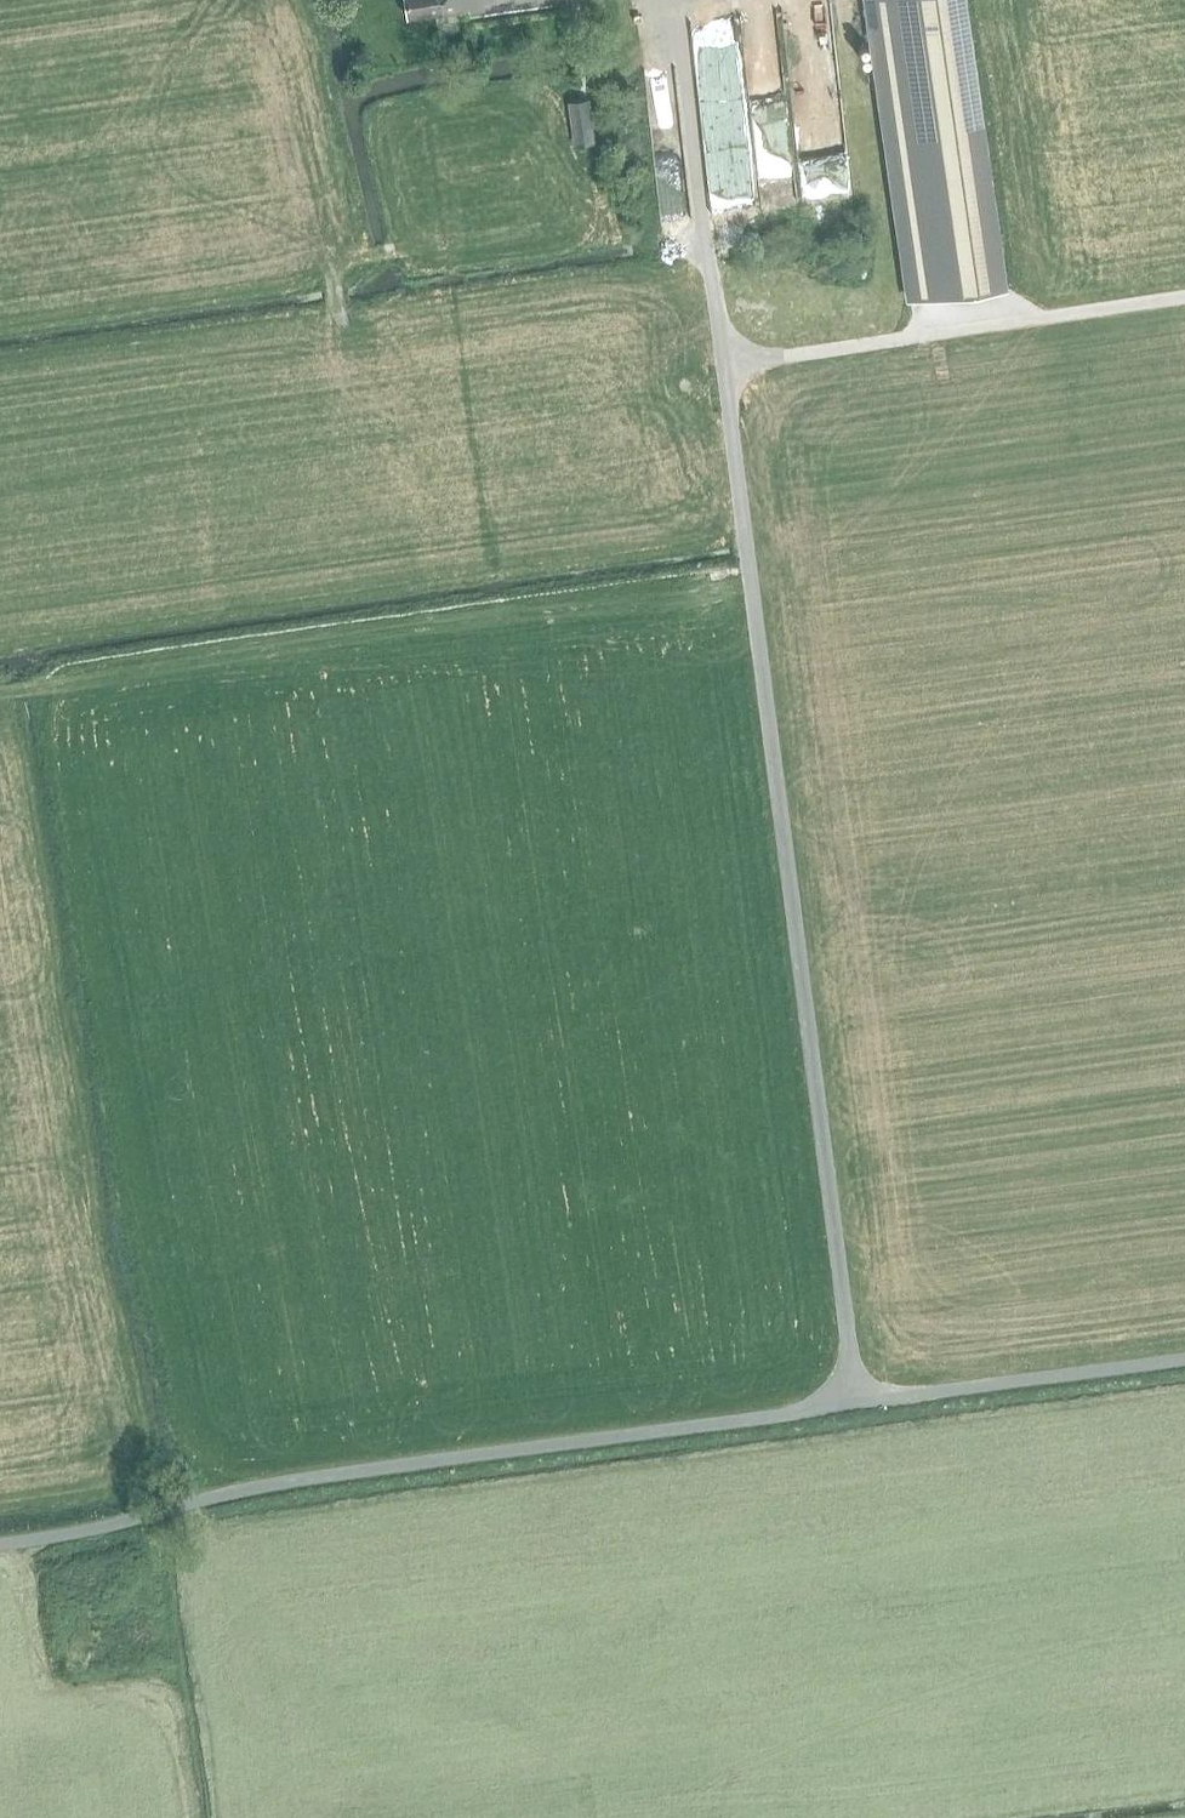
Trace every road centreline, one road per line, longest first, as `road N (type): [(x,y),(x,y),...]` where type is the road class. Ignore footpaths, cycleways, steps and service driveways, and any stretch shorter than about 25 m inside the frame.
road 1 (unclassified): [(0,1541),(144,1510),(1184,1360)]

